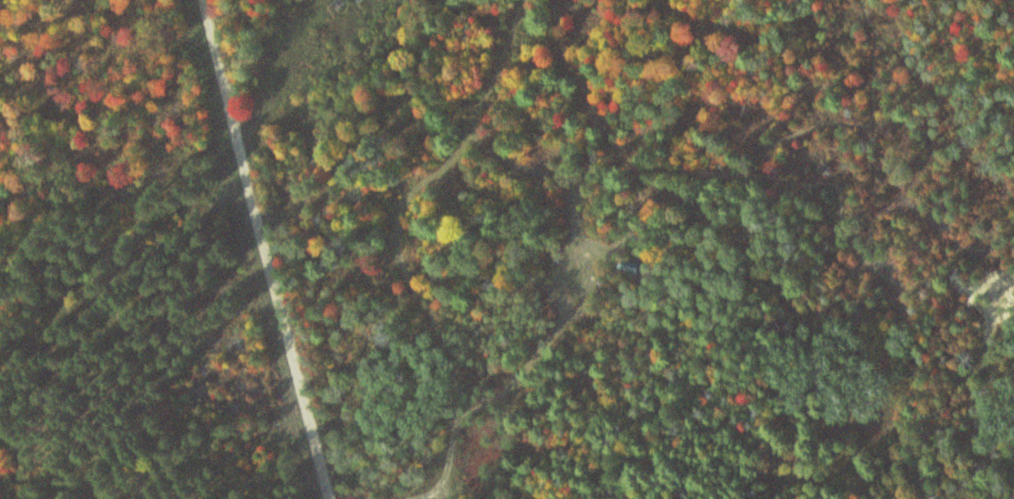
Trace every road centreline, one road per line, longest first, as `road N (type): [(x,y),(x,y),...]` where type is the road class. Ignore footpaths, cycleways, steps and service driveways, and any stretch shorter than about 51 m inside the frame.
road 1 (residential): [(324,498),(198,0)]

